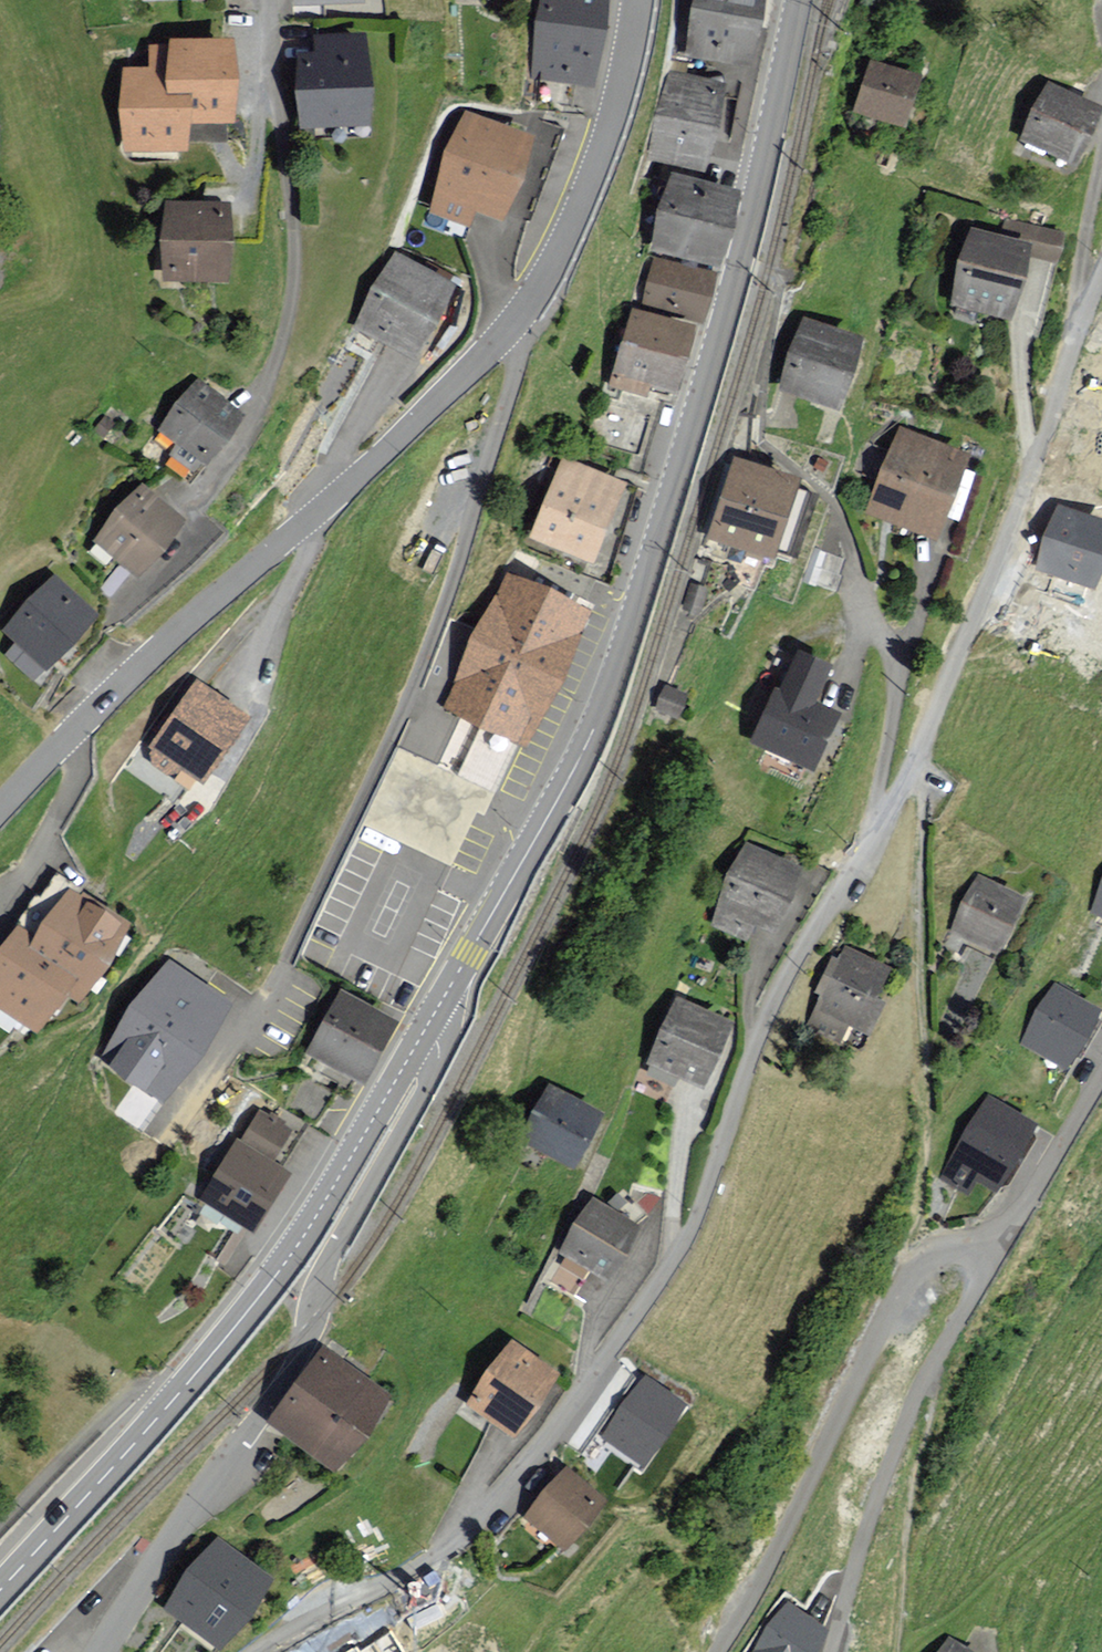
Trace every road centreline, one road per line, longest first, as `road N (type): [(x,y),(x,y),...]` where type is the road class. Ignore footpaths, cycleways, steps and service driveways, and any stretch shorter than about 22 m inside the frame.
road 1 (secondary): [(427,1027),(561,795),(614,674),(736,279),(799,0)]
road 2 (residential): [(254,1651),(459,1540),(576,1402),(688,1236),(777,994),(880,826)]
road 3 (residential): [(160,1136),(283,965),(427,652),(504,402),(512,347),(503,335)]
road 4 (residential): [(427,1027),(439,1057),(321,1277),(306,1341),(95,1651)]
road 5 (residential): [(716,1651),(761,1584),(905,1279),(931,1256),(988,1252),(1101,1074)]
road 6 (secondary): [(0,1590),(283,1265),(427,1027)]
road 7 (unclassified): [(0,808),(180,628),(392,446),(503,335)]
road 8 (residential): [(880,826),(1020,511),(1079,317),(1101,275)]
road 9 (residential): [(174,555),(191,503),(259,397),(288,316),(292,243),(269,0)]
road 10 (residential): [(880,826),(873,819),(892,718),(891,652),(872,623),(835,510),(765,444),(762,353),(771,316)]
road 11 (track): [(911,769),(919,775),(916,986),(927,1147),(915,1269)]
road 12 (unclassified): [(503,335),(568,235),(614,113),(639,0)]
road 13 (track): [(833,1651),(895,1444),(932,1368)]
road 14 (track): [(932,1368),(931,1421),(906,1510),(894,1651)]
road 15 (track): [(988,1252),(979,1287),(932,1368)]

